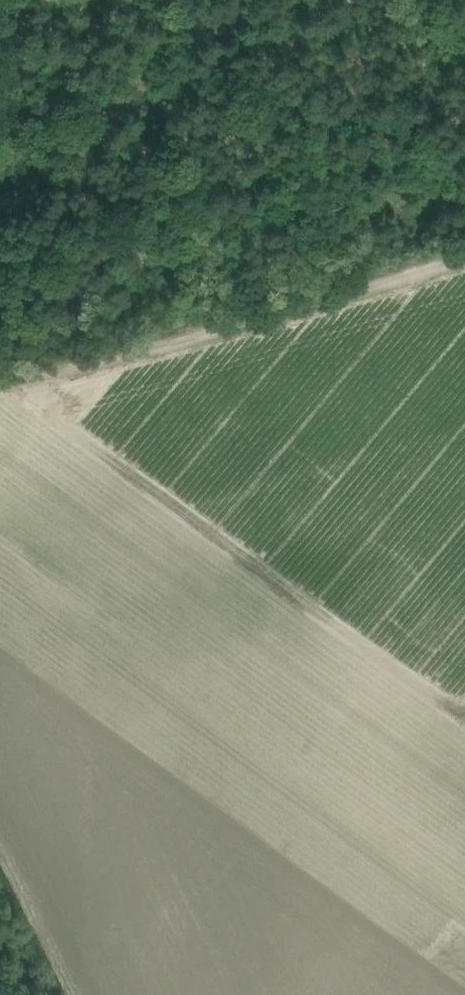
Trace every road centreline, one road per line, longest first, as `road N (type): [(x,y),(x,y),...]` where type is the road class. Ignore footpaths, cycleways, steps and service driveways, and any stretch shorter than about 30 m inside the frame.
road 1 (track): [(0,383),(464,260)]

